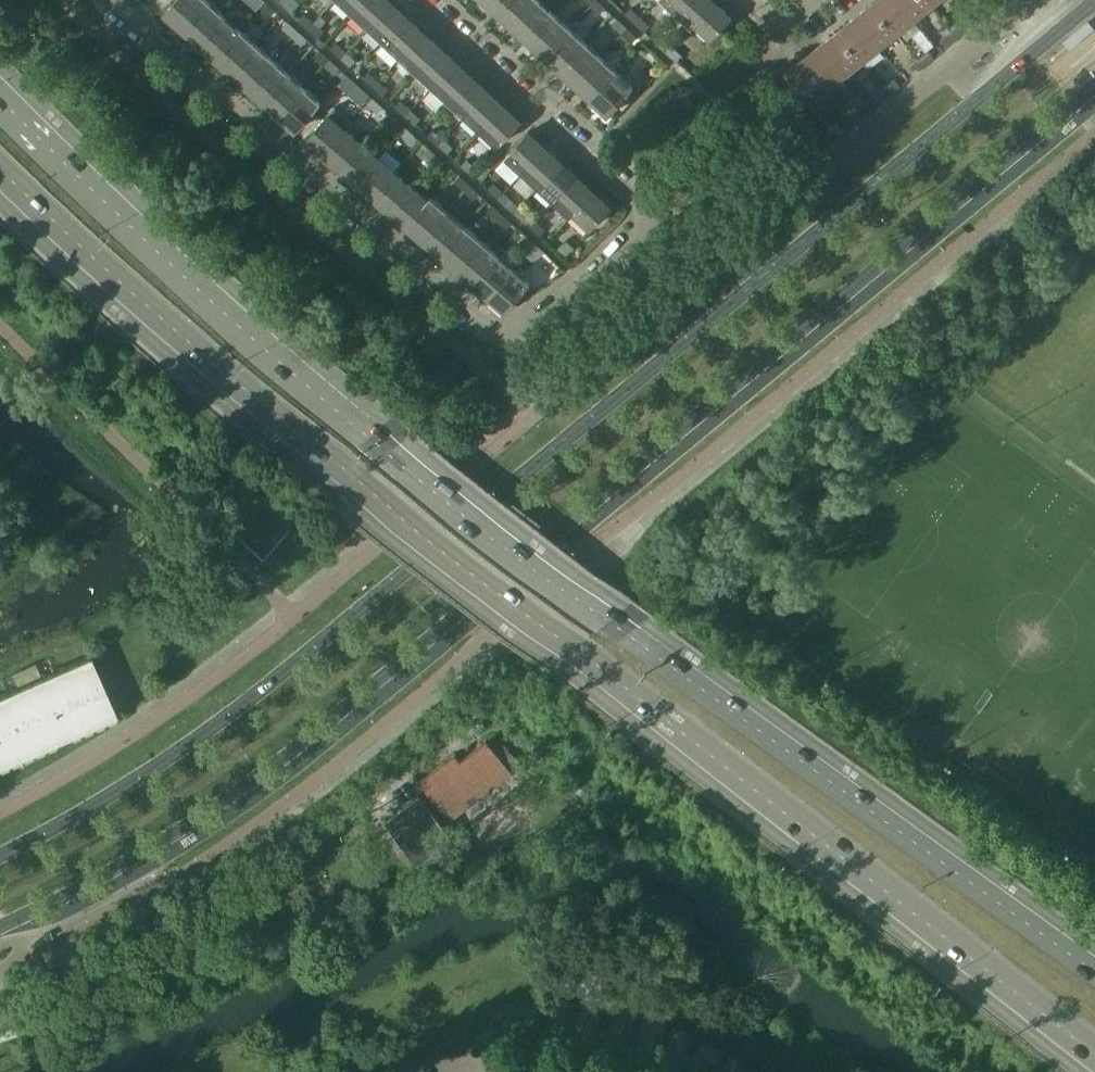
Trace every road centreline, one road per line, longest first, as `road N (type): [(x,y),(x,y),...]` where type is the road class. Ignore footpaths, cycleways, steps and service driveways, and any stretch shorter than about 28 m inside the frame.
road 1 (trunk): [(0,172),(282,423),(1094,1051)]
road 2 (trunk): [(1094,976),(675,673),(310,394),(0,105)]
road 3 (secondary): [(1093,0),(488,506),(190,742),(0,853)]
road 4 (secondary): [(0,928),(103,883),(265,777),(536,561),(1094,90)]
road 5 (residential): [(115,0),(504,335),(521,335),(607,272),(647,217)]
road 6 (residential): [(647,217),(418,0)]

